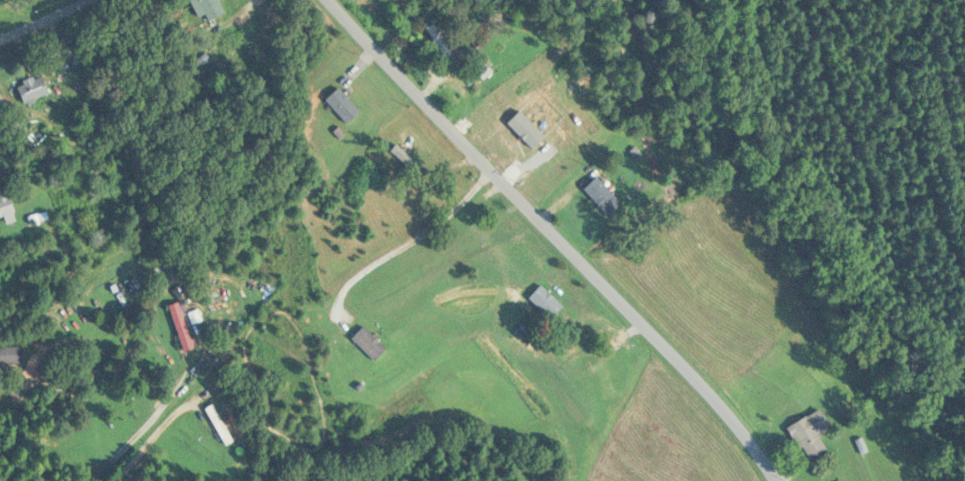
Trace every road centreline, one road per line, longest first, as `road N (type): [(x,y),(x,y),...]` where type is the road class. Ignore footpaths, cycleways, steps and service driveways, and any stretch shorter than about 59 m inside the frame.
road 1 (residential): [(777,480),(723,406),(331,0)]

